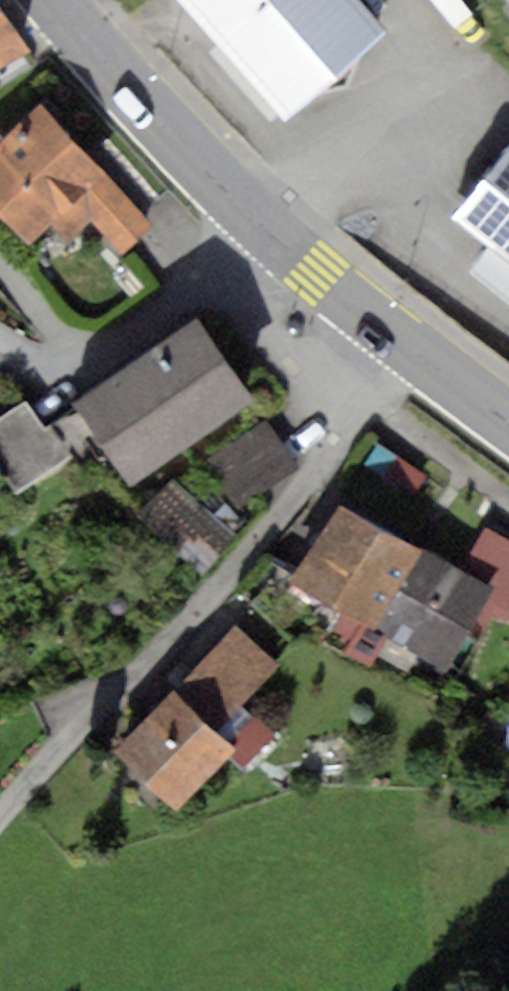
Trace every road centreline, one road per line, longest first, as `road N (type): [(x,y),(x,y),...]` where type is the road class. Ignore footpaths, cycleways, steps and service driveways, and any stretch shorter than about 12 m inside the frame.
road 1 (residential): [(430,358),(0,822)]
road 2 (primary): [(65,0),(269,213)]
road 3 (residential): [(269,213),(78,362)]
road 4 (primary): [(269,213),(430,358)]
road 5 (residential): [(0,265),(78,362)]

